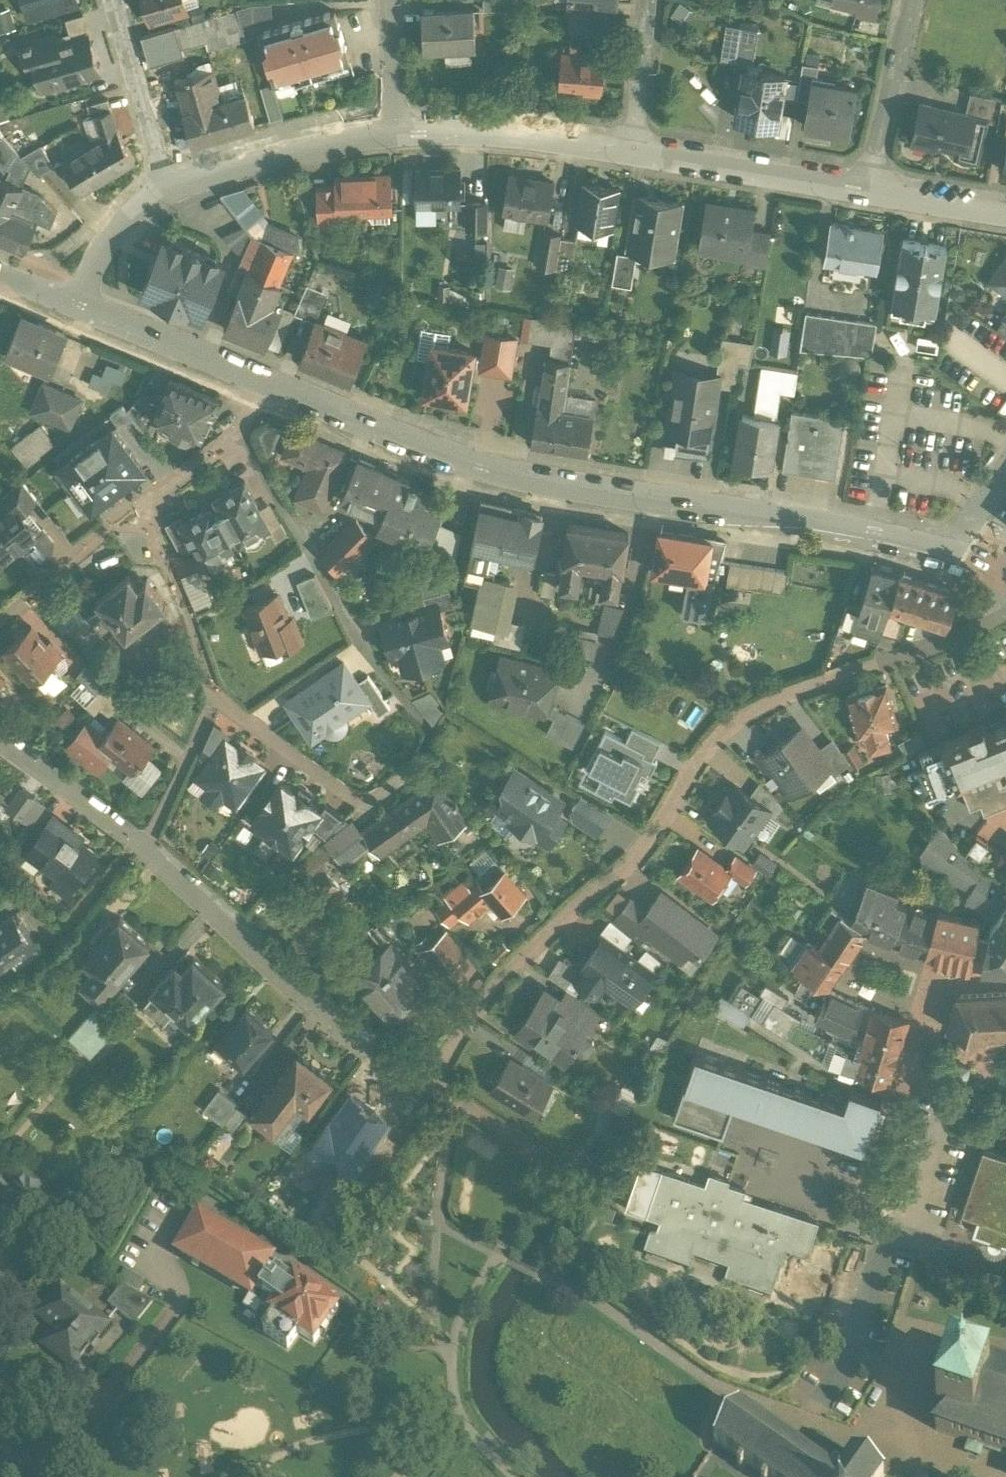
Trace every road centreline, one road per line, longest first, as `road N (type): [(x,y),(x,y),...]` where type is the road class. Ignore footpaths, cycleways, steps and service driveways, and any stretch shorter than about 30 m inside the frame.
road 1 (residential): [(1005,613),(746,712),(701,760),(642,855),(537,939),(492,988),(429,1083)]
road 2 (residential): [(949,548),(681,498),(629,500),(502,478),(318,398),(263,386)]
road 3 (residential): [(0,735),(148,844),(294,981),(429,1083)]
road 4 (residential): [(1005,980),(952,983),(935,996),(858,1225),(1005,1277)]
road 5 (residential): [(140,506),(189,614),(212,695),(354,801)]
road 6 (residential): [(240,429),(366,652),(428,732)]
road 7 (residential): [(868,195),(632,154)]
road 8 (residential): [(632,154),(395,135)]
road 9 (residential): [(395,135),(257,162),(165,190)]
road 10 (residential): [(263,386),(189,357),(167,334),(77,304)]
road 11 (residential): [(45,1471),(175,1311)]
road 12 (residential): [(868,195),(911,0)]
road 13 (residential): [(165,190),(112,0)]
road 14 (residential): [(140,506),(0,620)]
road 15 (residential): [(632,154),(647,0)]
road 16 (residential): [(165,190),(109,235),(77,304)]
road 17 (residential): [(429,1083),(548,1162)]
road 18 (residential): [(1005,219),(868,195)]
road 19 (residential): [(395,135),(387,0)]
road 20 (residential): [(240,429),(140,506)]

